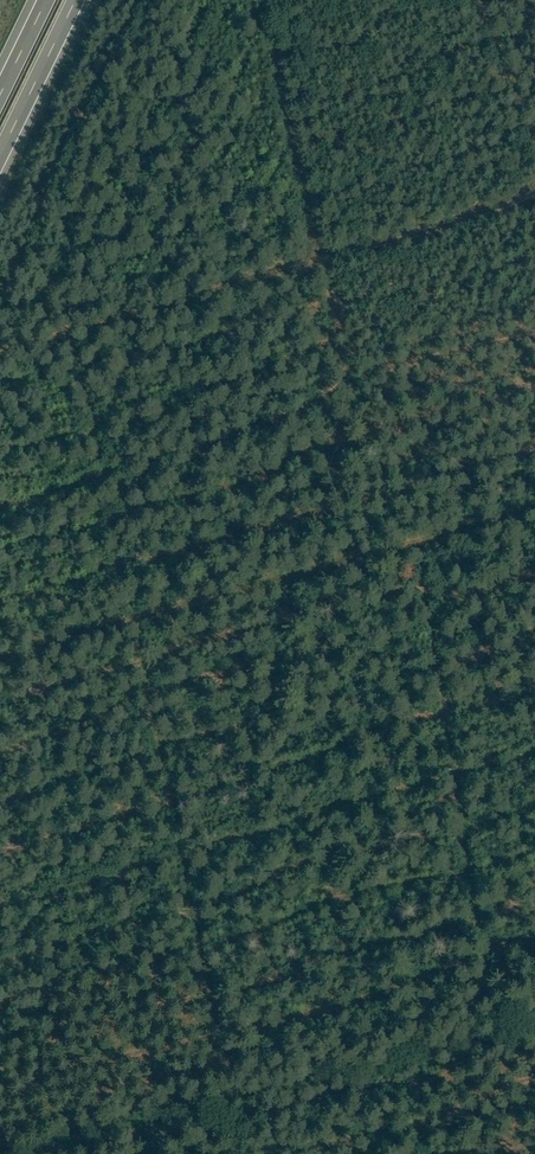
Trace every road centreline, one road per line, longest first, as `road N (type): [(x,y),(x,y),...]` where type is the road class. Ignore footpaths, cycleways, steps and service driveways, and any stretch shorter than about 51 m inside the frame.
road 1 (track): [(534,191),(0,348)]
road 2 (track): [(534,1035),(189,1136),(49,1135),(0,1148)]
road 3 (motorway): [(0,155),(77,0)]

